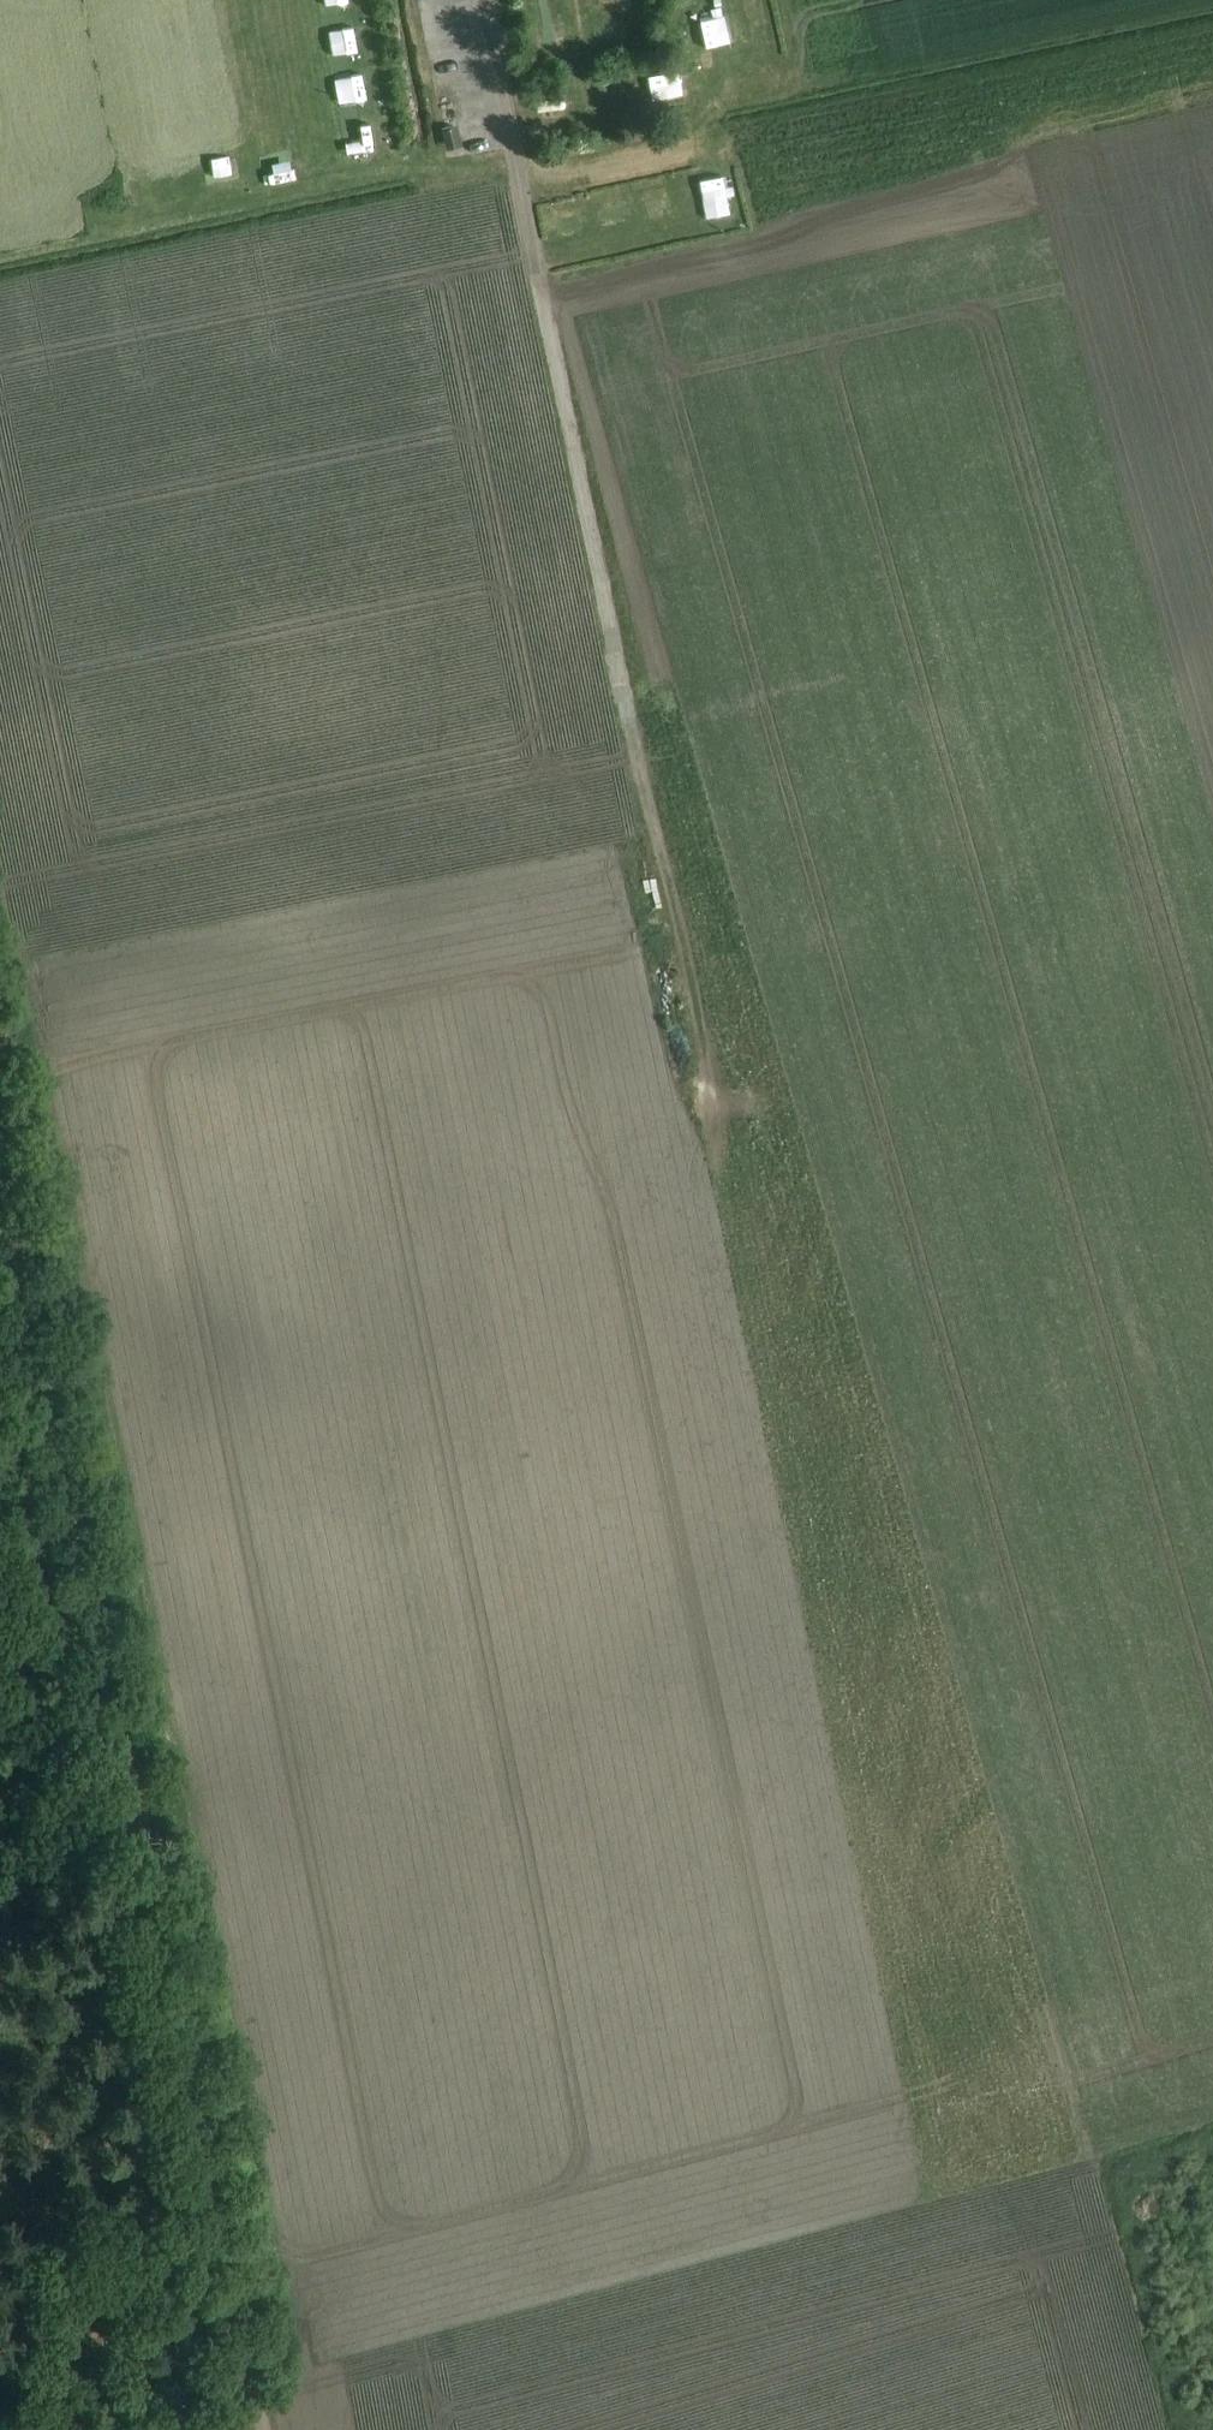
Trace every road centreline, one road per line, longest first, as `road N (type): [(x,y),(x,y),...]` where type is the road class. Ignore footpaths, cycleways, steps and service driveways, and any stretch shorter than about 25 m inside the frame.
road 1 (track): [(0,1148),(245,2348)]
road 2 (track): [(523,180),(623,696)]
road 3 (track): [(133,1805),(0,1812)]
road 4 (track): [(245,2348),(145,2429)]

